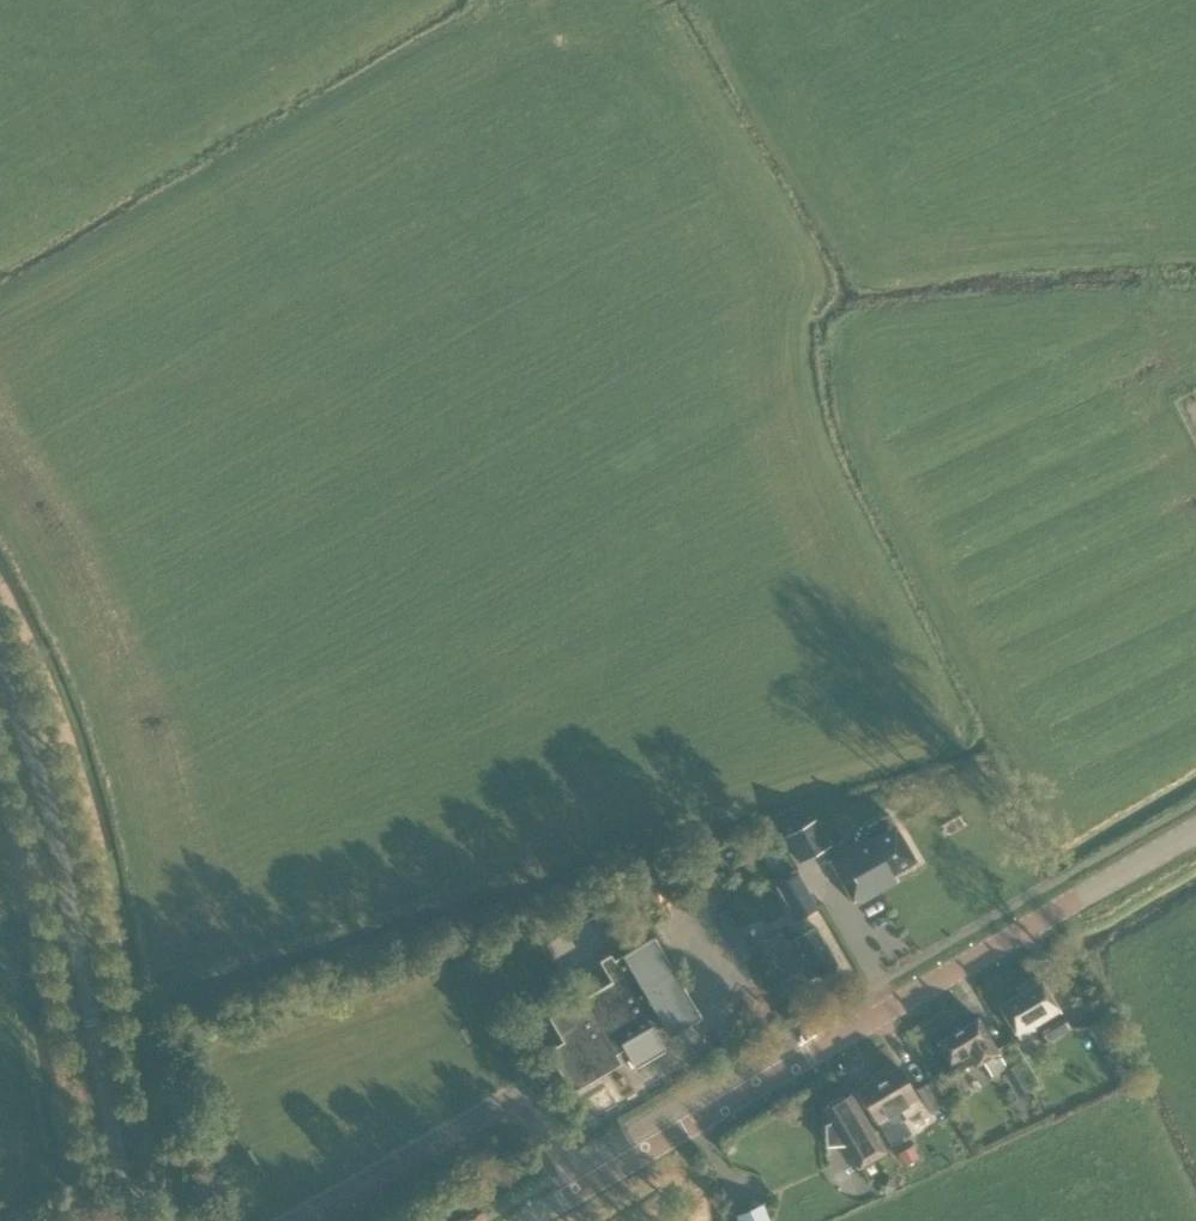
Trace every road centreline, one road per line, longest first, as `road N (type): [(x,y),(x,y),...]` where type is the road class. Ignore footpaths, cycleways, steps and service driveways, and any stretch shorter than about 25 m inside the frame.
road 1 (secondary): [(530,1220),(1195,828)]
road 2 (unclassified): [(133,1220),(52,823),(0,673)]

